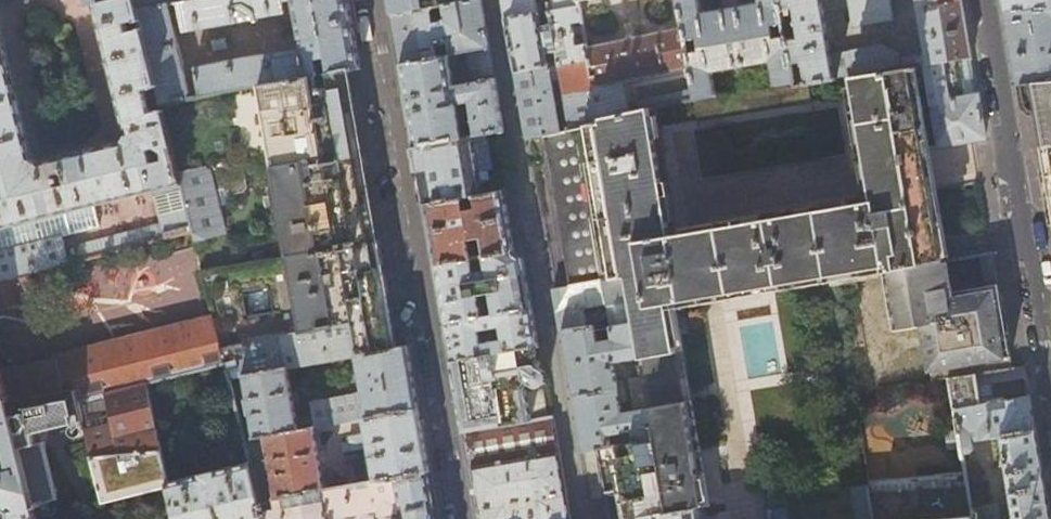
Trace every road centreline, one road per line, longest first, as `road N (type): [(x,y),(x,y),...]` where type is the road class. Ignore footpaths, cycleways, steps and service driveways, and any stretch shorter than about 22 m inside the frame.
road 1 (residential): [(460,518),(370,0)]
road 2 (residential): [(986,0),(1050,388)]

